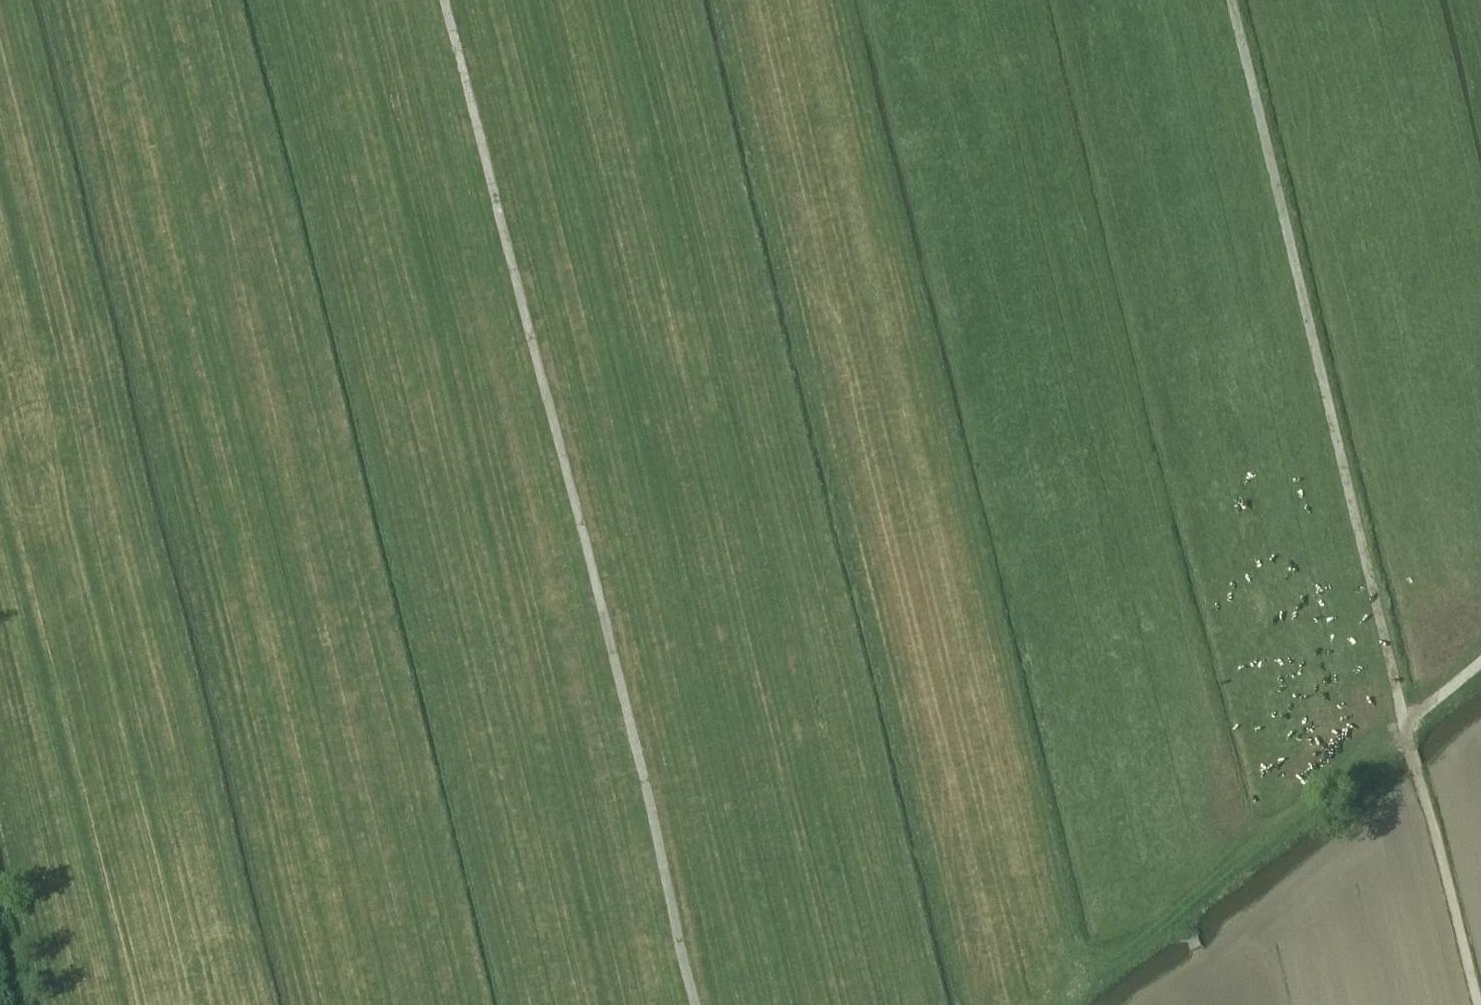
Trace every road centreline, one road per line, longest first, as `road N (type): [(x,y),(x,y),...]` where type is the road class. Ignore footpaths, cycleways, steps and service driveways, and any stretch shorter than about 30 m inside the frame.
road 1 (track): [(1479,1004),(1227,0)]
road 2 (track): [(694,1004),(445,0)]

